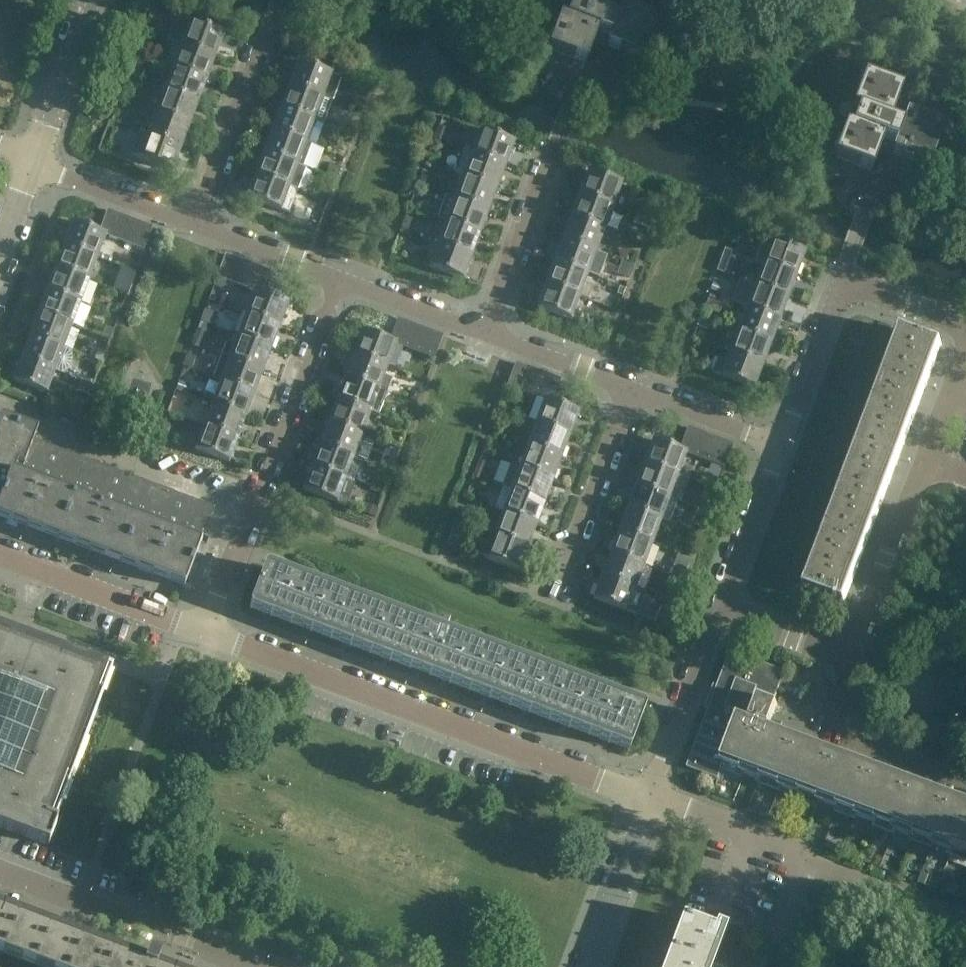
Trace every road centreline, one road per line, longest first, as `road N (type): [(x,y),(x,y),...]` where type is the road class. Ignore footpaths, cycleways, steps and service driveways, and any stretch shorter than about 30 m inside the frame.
road 1 (residential): [(654,801),(211,636)]
road 2 (residential): [(211,636),(340,278)]
road 3 (residential): [(965,922),(654,801)]
road 4 (residential): [(852,657),(965,352)]
road 5 (residential): [(248,966),(0,873)]
road 6 (residential): [(485,332),(575,107)]
road 7 (residential): [(195,223),(272,0)]
road 8 (residential): [(551,603),(632,385)]
road 9 (residential): [(211,636),(0,558)]
road 10 (residential): [(965,776),(839,735),(832,723),(852,657)]
road 11 (residential): [(654,801),(725,609)]
road 12 (residential): [(725,609),(787,444)]
road 13 (residential): [(592,966),(654,801)]
road 14 (unclassified): [(94,0),(34,162)]
road 15 (residential): [(195,223),(34,162)]
road 16 (residential): [(787,444),(844,282)]
road 17 (residential): [(787,444),(632,385)]
road 18 (residential): [(632,385),(485,332)]
road 19 (residential): [(340,278),(195,223)]
road 20 (residential): [(485,332),(340,278)]
road 21 (residential): [(725,609),(852,657)]
road 22 (residential): [(965,326),(844,282)]

